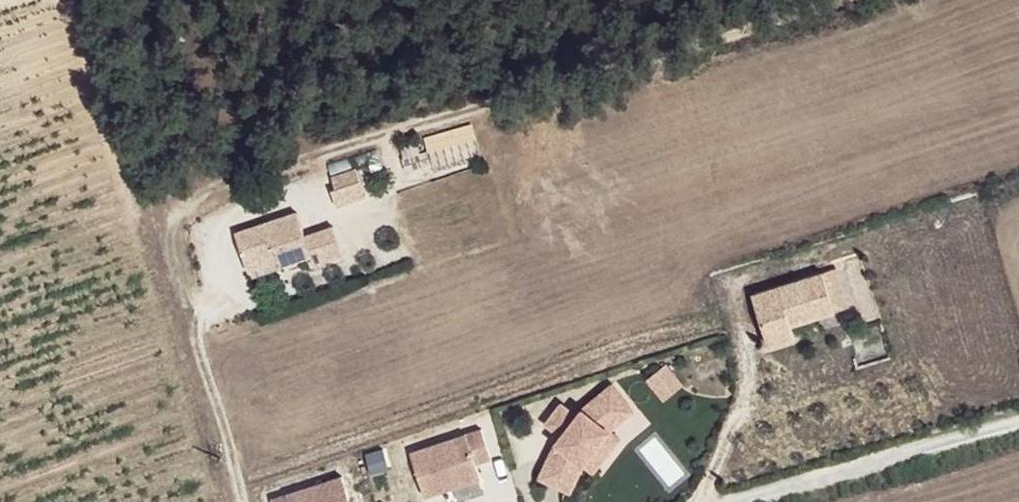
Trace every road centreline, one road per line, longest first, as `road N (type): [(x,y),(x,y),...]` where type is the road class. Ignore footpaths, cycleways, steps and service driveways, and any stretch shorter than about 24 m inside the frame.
road 1 (track): [(830,0),(192,194),(181,253),(247,501)]
road 2 (track): [(767,501),(1018,429)]

